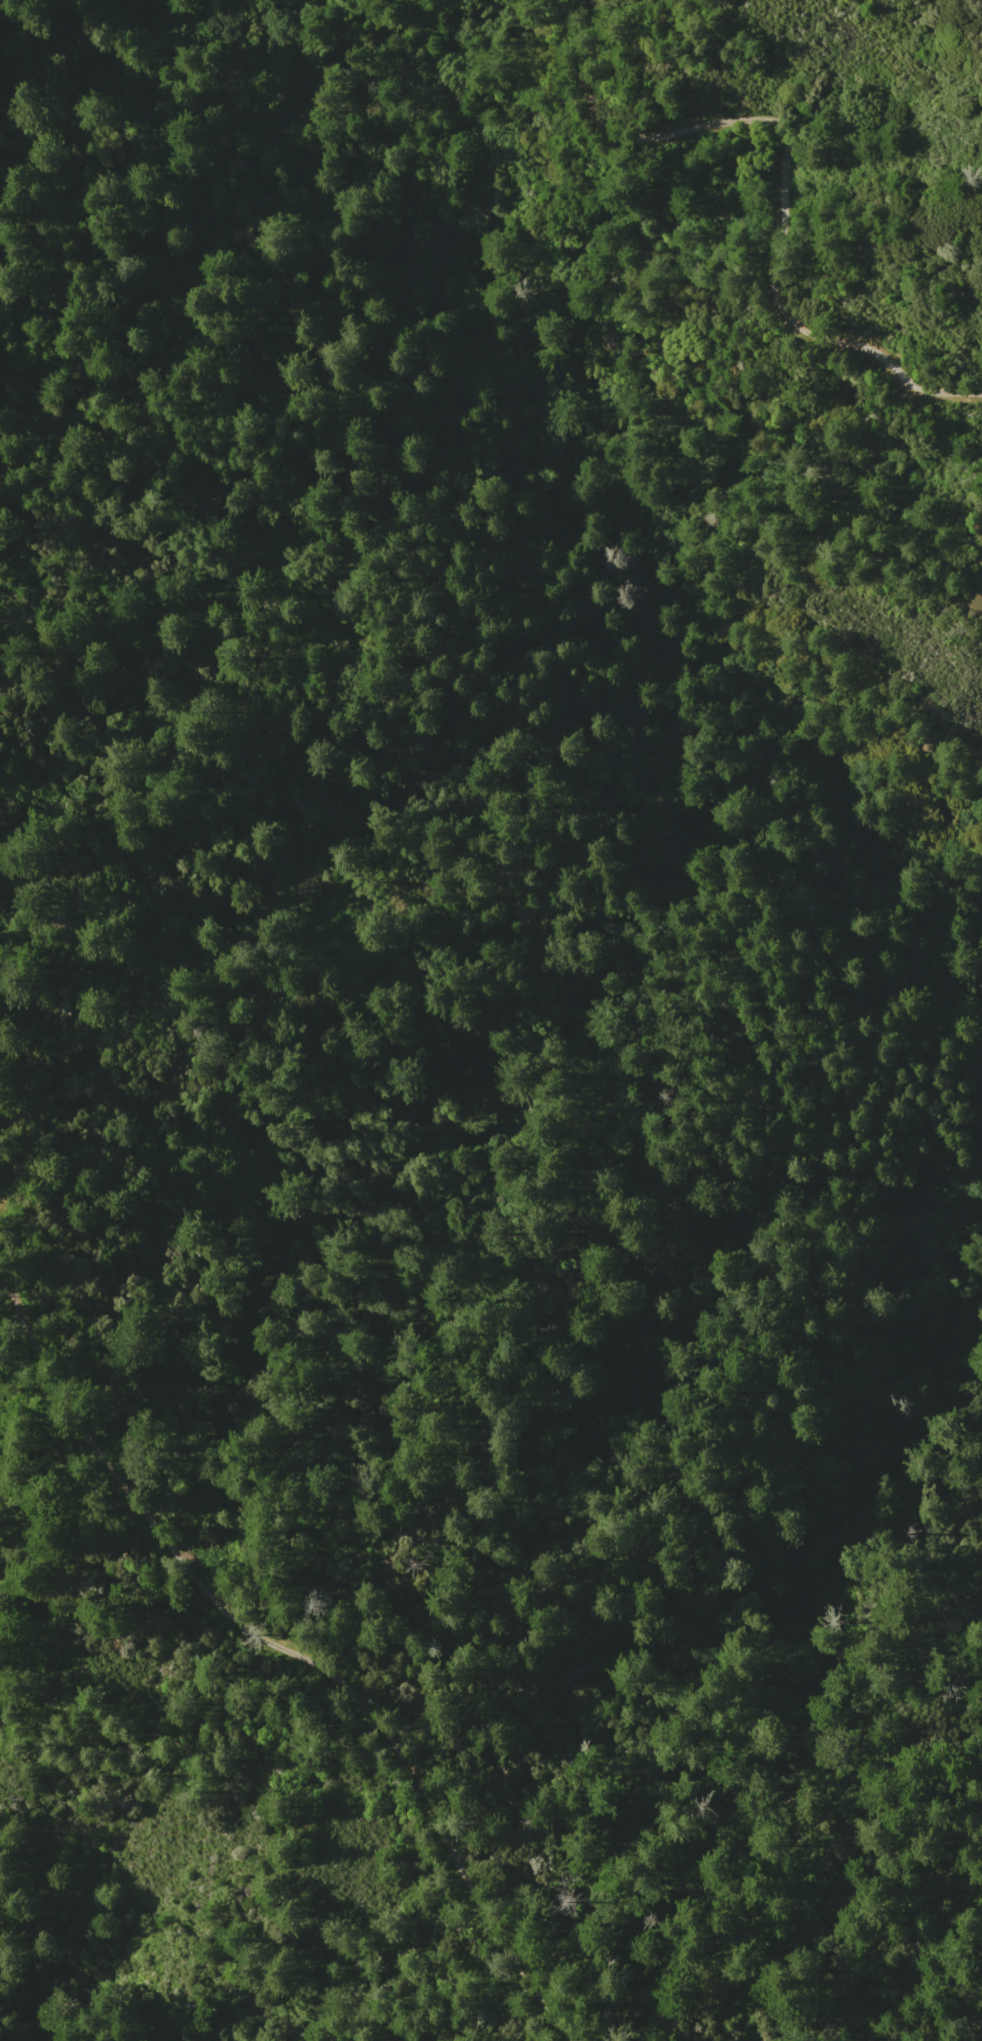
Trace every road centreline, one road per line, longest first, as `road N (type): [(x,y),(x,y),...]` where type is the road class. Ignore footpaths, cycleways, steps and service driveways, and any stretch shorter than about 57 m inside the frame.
road 1 (residential): [(572,2040),(502,1957),(419,1791),(358,1700),(314,1661),(245,1628),(168,1550),(43,1362),(0,1252)]
road 2 (track): [(981,396),(937,400),(862,350),(790,328),(769,288),(781,228),(778,147),(754,129),(691,132),(643,150),(595,121),(590,20),(580,0)]

